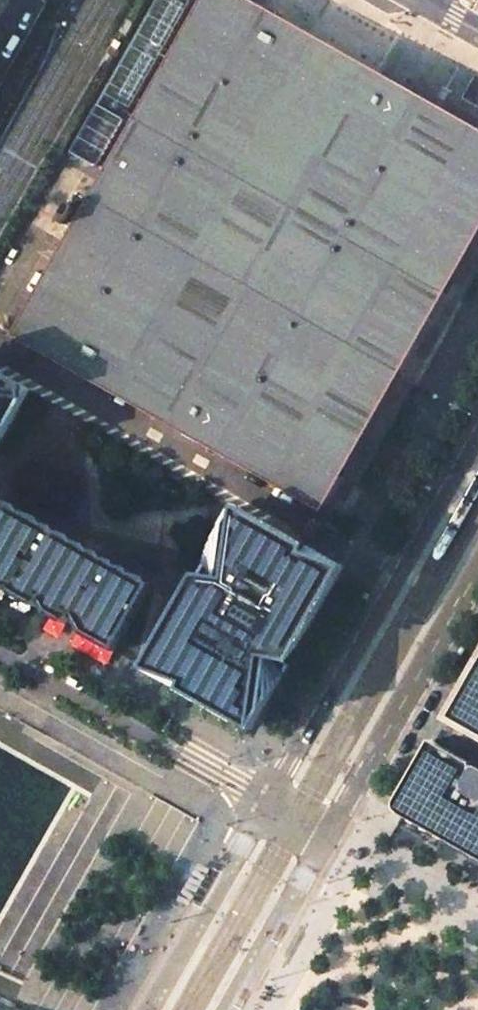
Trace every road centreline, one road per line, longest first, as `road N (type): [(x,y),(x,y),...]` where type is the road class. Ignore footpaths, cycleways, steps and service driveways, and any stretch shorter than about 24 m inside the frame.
road 1 (residential): [(477,429),(270,801)]
road 2 (residential): [(270,801),(329,832),(477,566)]
road 3 (residential): [(0,651),(270,801)]

